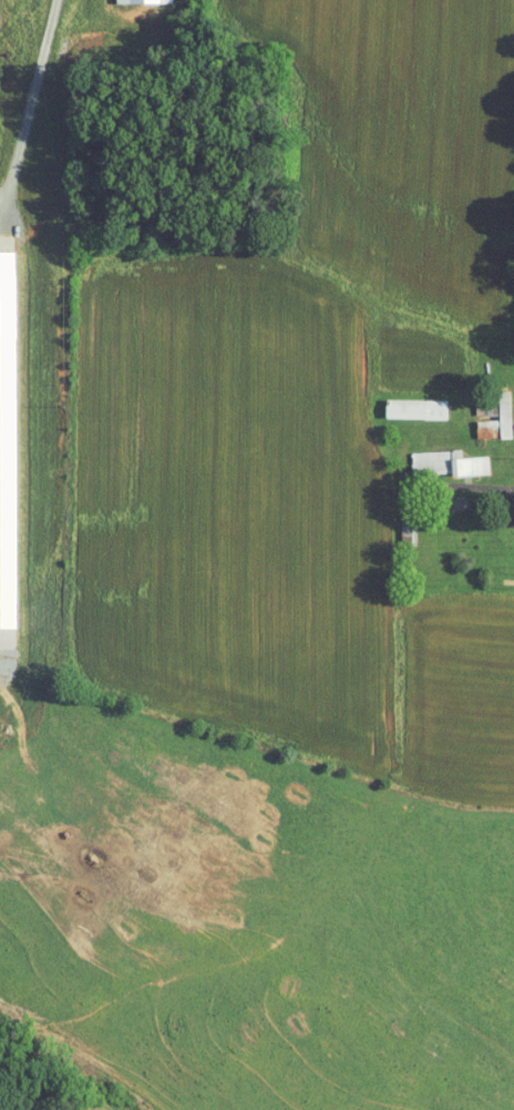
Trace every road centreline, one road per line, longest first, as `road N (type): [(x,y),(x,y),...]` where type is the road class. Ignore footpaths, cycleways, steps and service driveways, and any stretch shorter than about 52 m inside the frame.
road 1 (residential): [(0,564),(124,550),(264,552),(513,584)]

